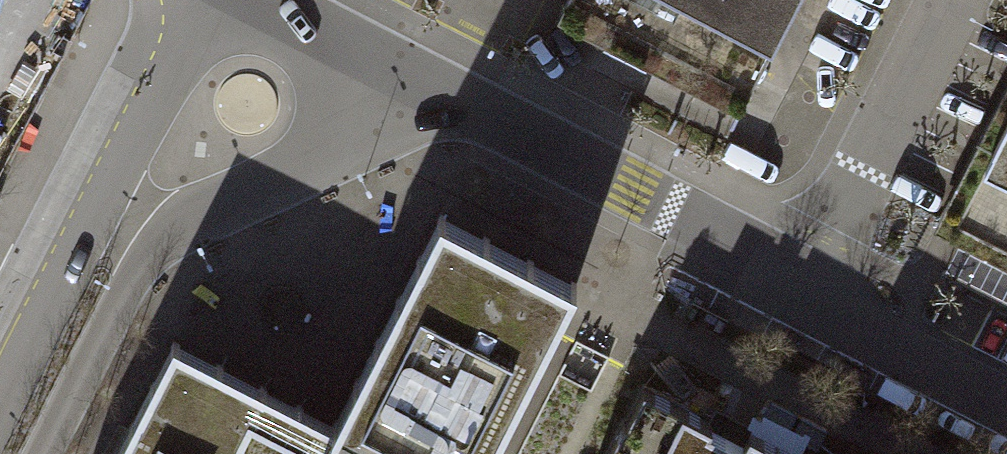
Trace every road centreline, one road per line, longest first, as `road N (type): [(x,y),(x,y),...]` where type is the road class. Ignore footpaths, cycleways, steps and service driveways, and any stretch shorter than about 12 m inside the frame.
road 1 (residential): [(43,453),(142,260),(168,227),(310,165),(366,119),(395,69)]
road 2 (residential): [(395,69),(676,212),(801,288)]
road 3 (residential): [(210,0),(0,404)]
road 4 (residential): [(801,288),(953,0)]
road 5 (residential): [(801,288),(1006,410)]
road 6 (residential): [(260,0),(395,69)]

